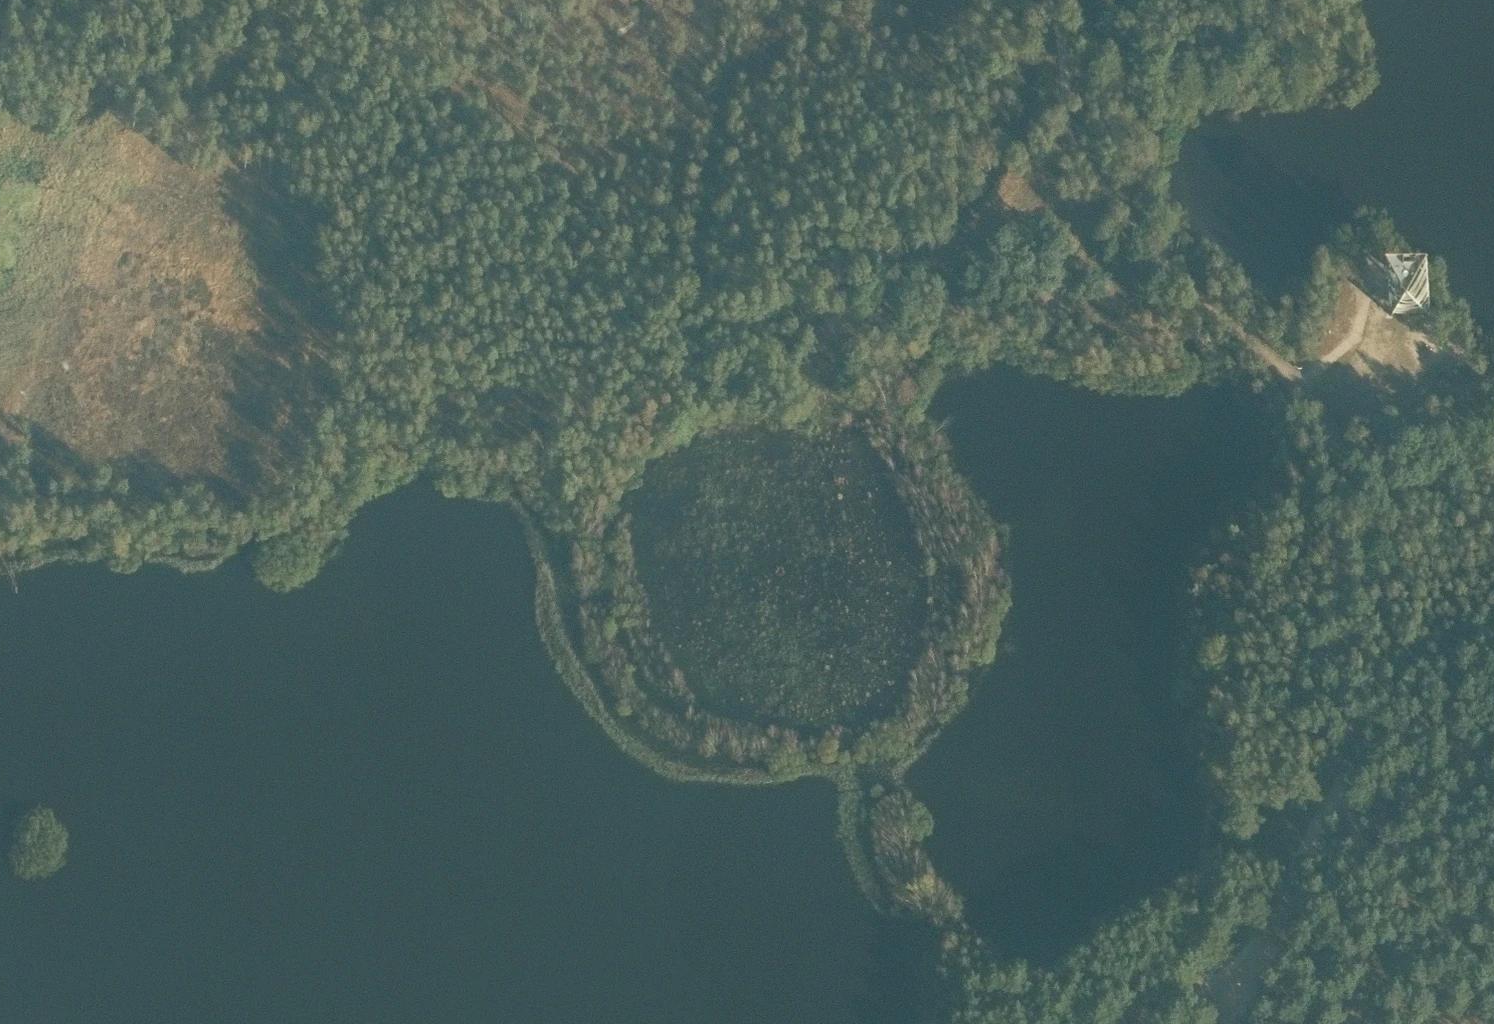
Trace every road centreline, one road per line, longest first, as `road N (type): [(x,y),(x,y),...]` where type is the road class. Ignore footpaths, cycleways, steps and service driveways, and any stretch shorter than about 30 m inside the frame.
road 1 (track): [(1050,0),(1065,44),(1067,141),(1152,248),(1300,389)]
road 2 (track): [(1300,389),(1330,425),(1343,462),(1351,742),(1332,791)]
road 3 (track): [(1332,791),(1273,924),(1152,1023)]
road 4 (track): [(1493,910),(1403,911),(1364,892),(1332,791)]

